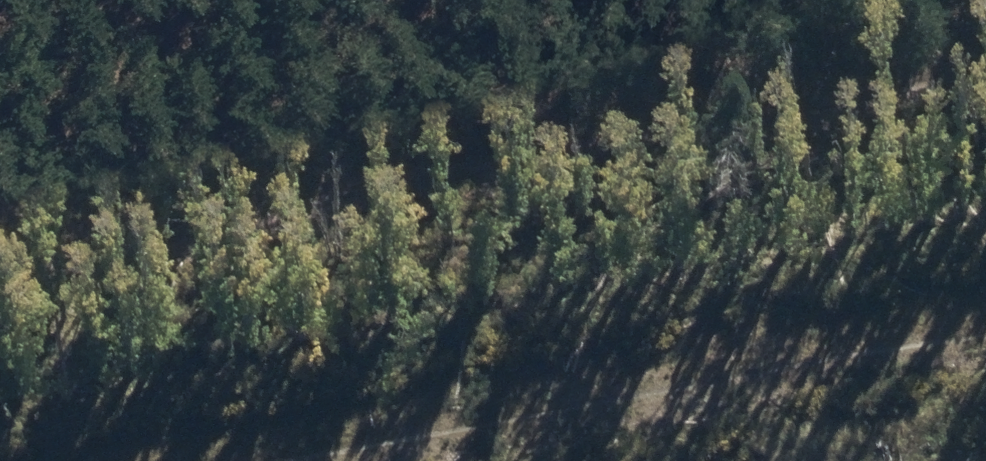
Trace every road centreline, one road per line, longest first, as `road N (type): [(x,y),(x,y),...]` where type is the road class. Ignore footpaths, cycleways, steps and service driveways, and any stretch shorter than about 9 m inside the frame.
road 1 (track): [(0,260),(163,243),(631,125),(985,58)]
road 2 (track): [(985,308),(191,460)]

